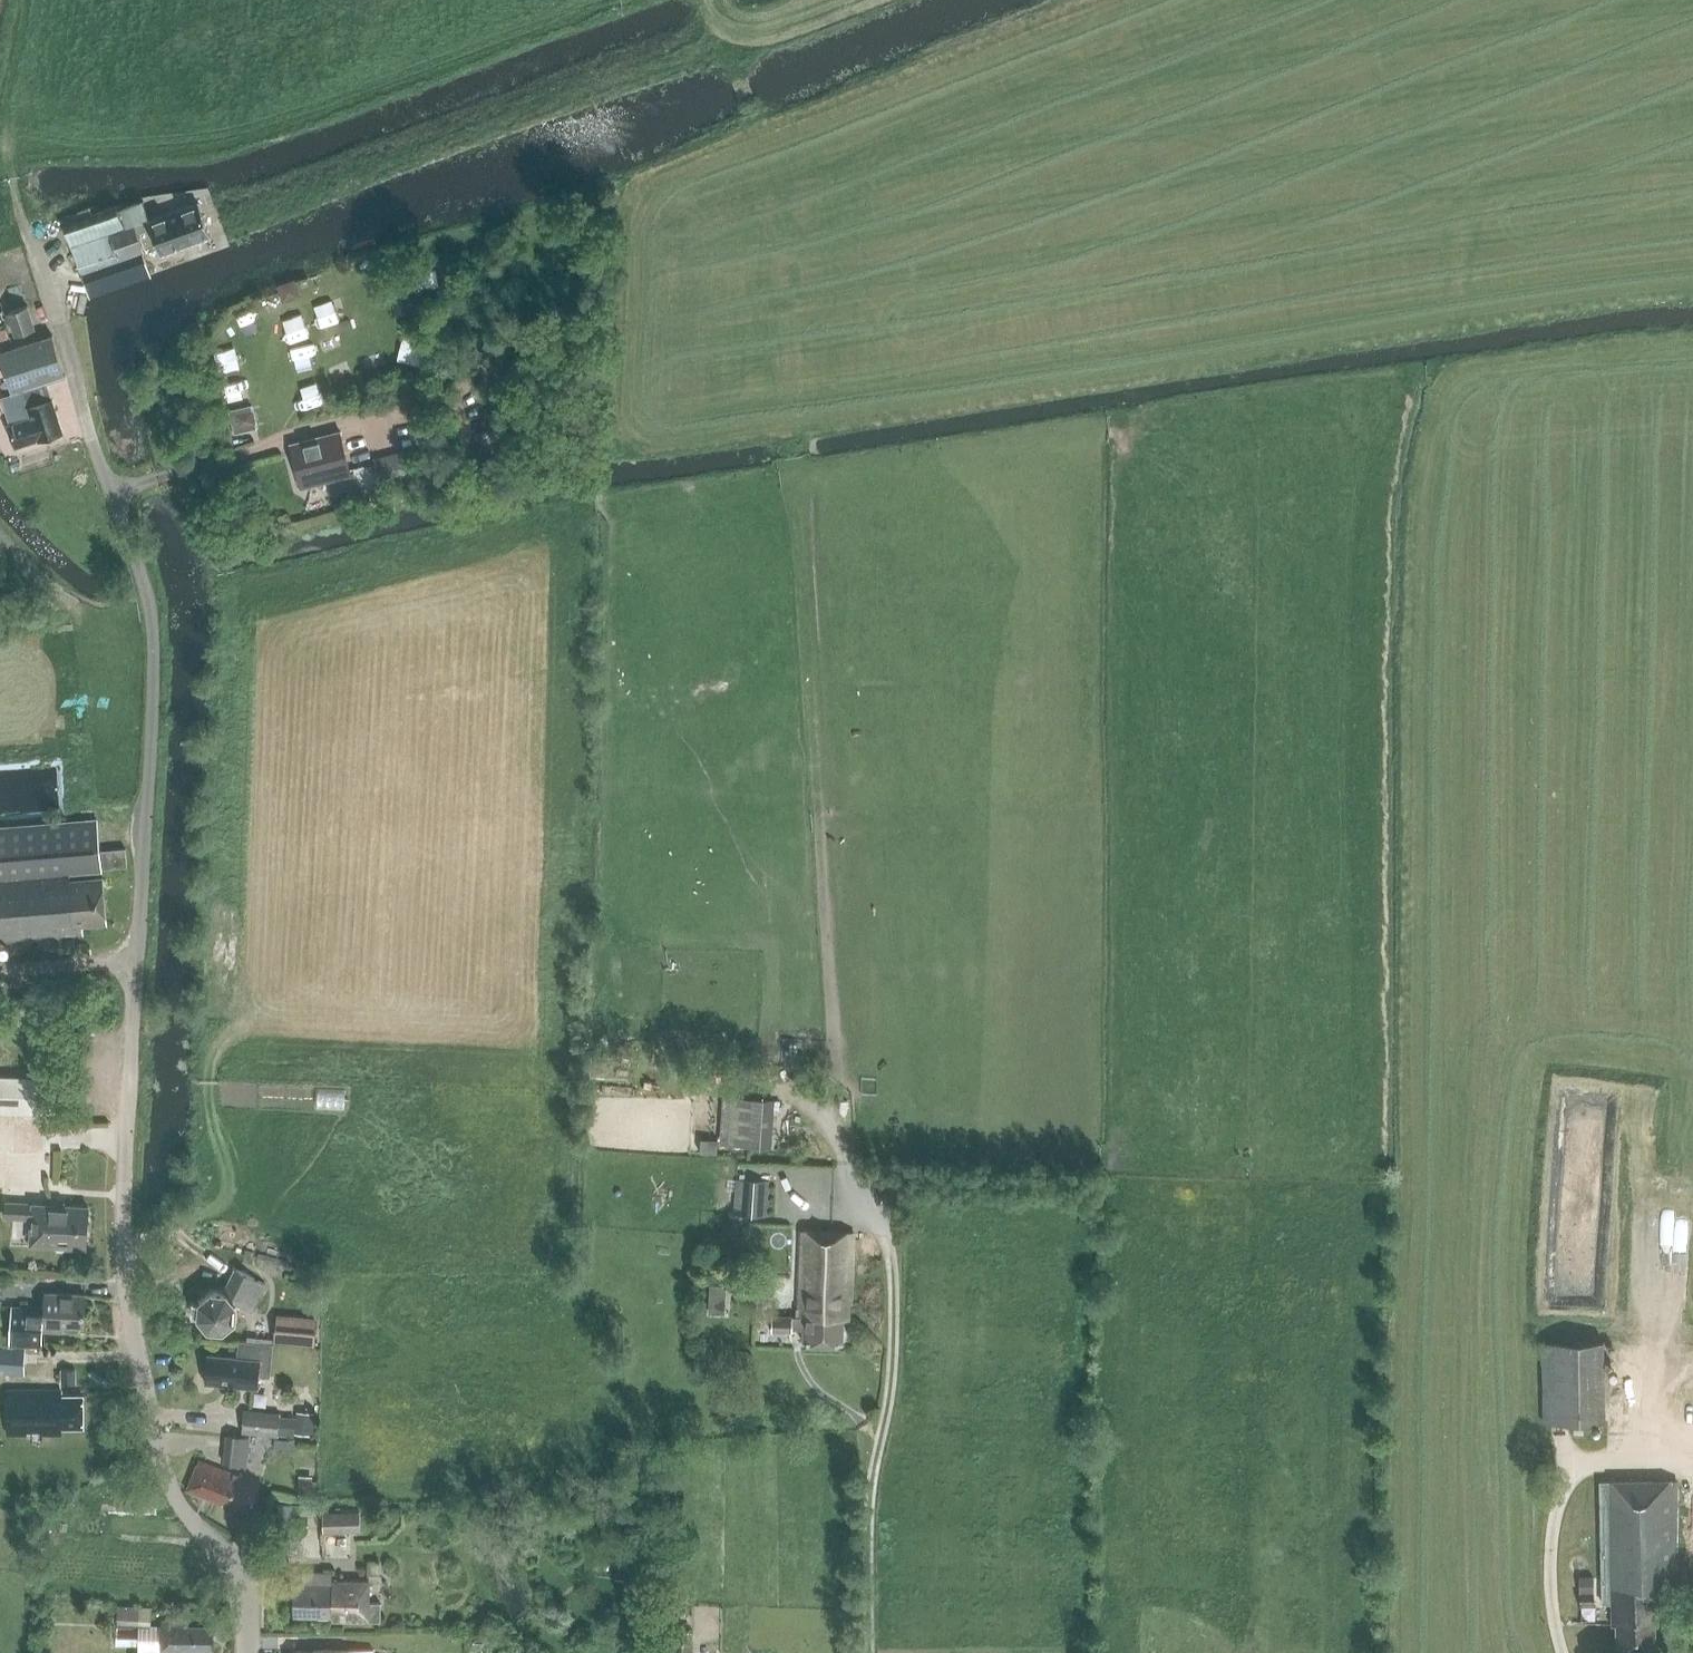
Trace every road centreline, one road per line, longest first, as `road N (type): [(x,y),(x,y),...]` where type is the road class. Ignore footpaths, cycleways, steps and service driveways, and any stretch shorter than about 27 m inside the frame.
road 1 (residential): [(244,1652),(240,1592),(172,1493),(123,1281),(152,628),(27,227)]

